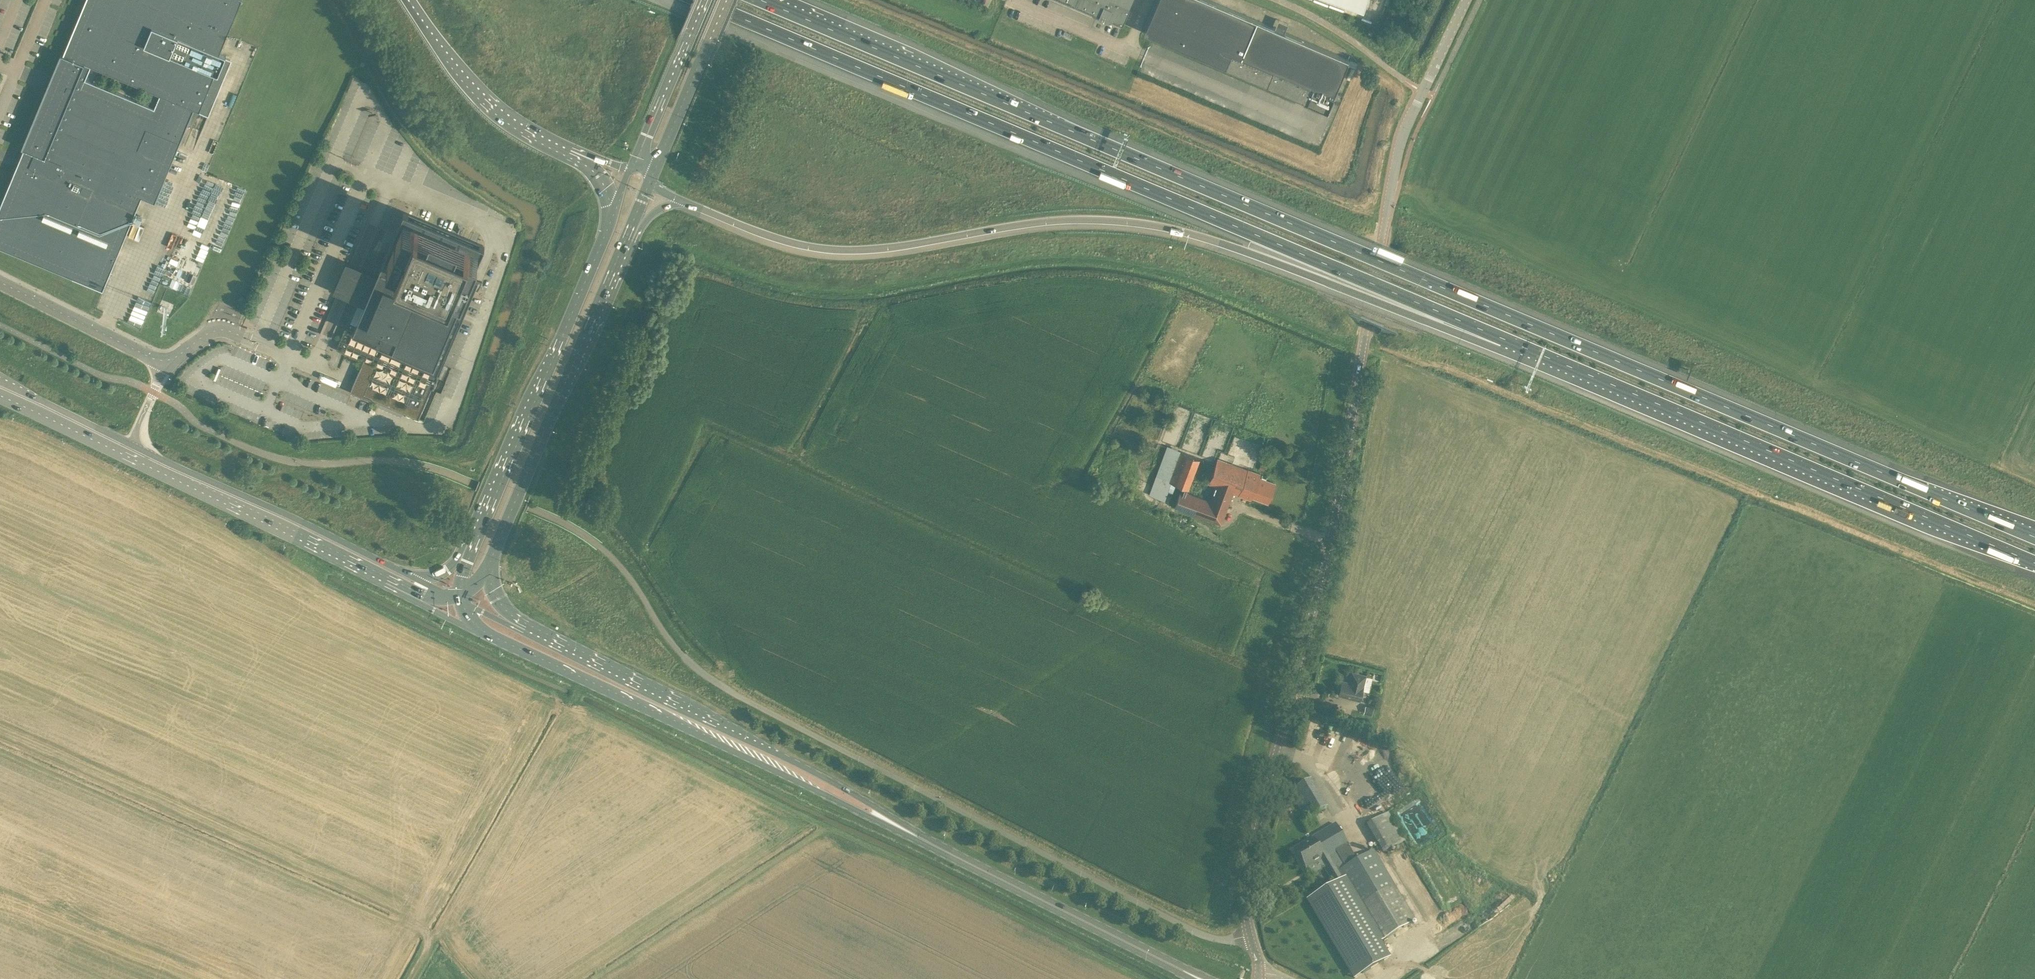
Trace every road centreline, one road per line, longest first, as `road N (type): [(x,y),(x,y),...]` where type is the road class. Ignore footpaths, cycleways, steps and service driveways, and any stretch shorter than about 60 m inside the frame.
road 1 (motorway): [(2034,537),(759,0)]
road 2 (tertiary): [(1249,938),(1250,858),(1335,521),(1395,160),(1467,0)]
road 3 (motorway): [(698,0),(1503,340)]
road 4 (motorway): [(686,203),(827,249),(894,247),(1058,221),(1143,224),(1503,340)]
road 5 (unclassified): [(685,658),(752,703),(1191,930),(1223,940),(1249,938)]
road 6 (motorway): [(1503,340),(2034,562)]
road 7 (primary): [(483,633),(918,837)]
road 8 (primary): [(0,396),(408,592)]
road 9 (primary): [(918,837),(717,721),(533,631)]
road 10 (primary): [(612,217),(469,549)]
road 11 (primary): [(490,560),(625,239)]
road 12 (primary): [(416,578),(129,444)]
road 13 (primary): [(1183,971),(918,837)]
road 14 (motorway): [(408,0),(490,100),(582,155)]
road 15 (unclassified): [(0,281),(166,364)]
road 16 (primary): [(663,150),(726,0)]
road 17 (primary): [(704,0),(641,147)]
road 18 (primary): [(129,444),(0,379)]

